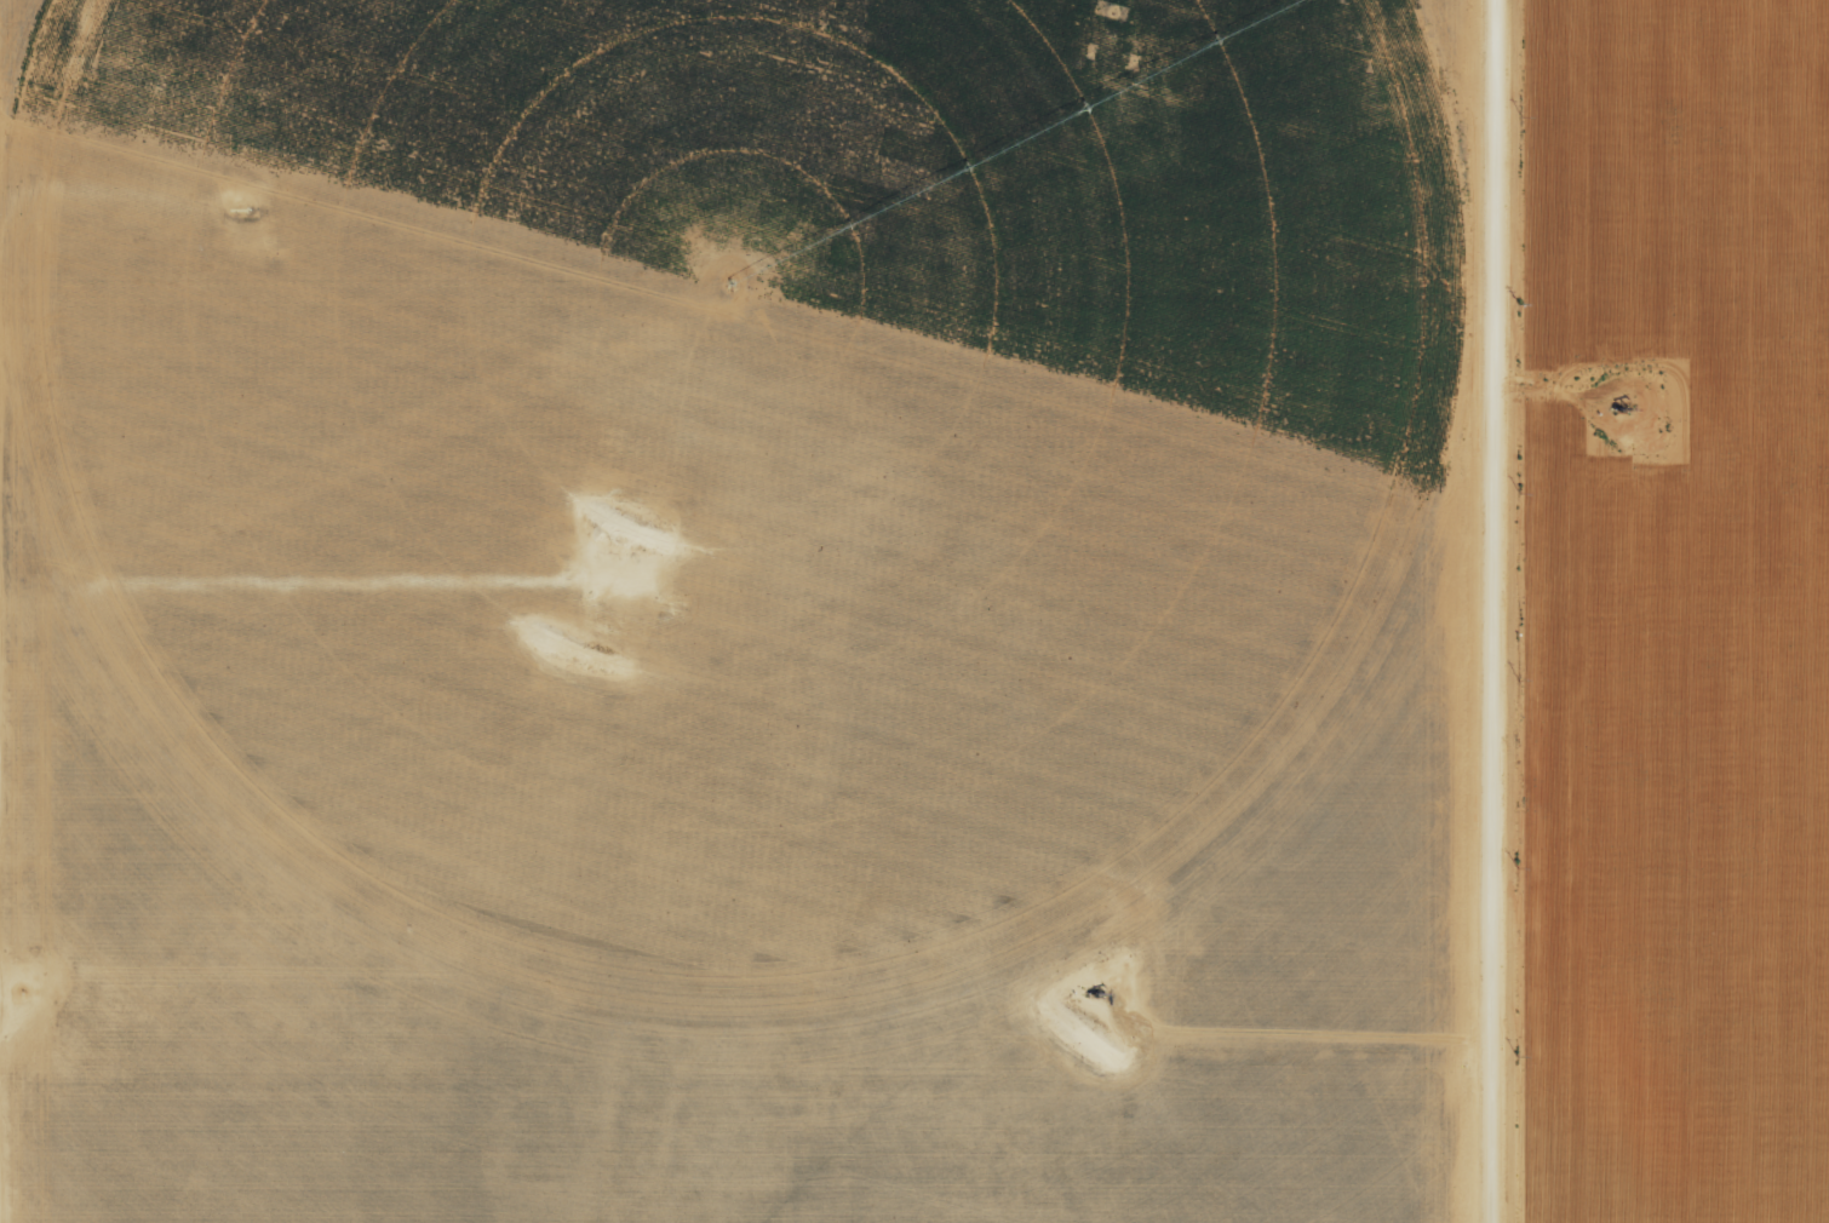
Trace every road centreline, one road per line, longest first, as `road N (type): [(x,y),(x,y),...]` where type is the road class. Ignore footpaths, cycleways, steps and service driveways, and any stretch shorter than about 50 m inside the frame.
road 1 (residential): [(1504,1222),(1516,0)]
road 2 (residential): [(0,935),(7,194),(81,132)]

